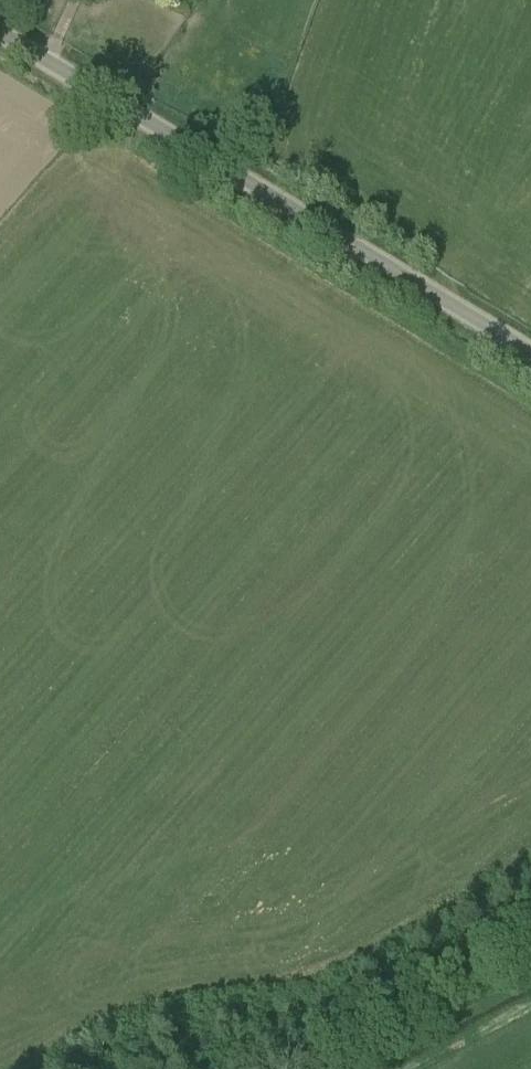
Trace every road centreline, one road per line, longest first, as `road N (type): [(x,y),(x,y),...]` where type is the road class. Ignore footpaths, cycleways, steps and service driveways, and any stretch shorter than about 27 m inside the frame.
road 1 (unclassified): [(530,346),(0,30)]

